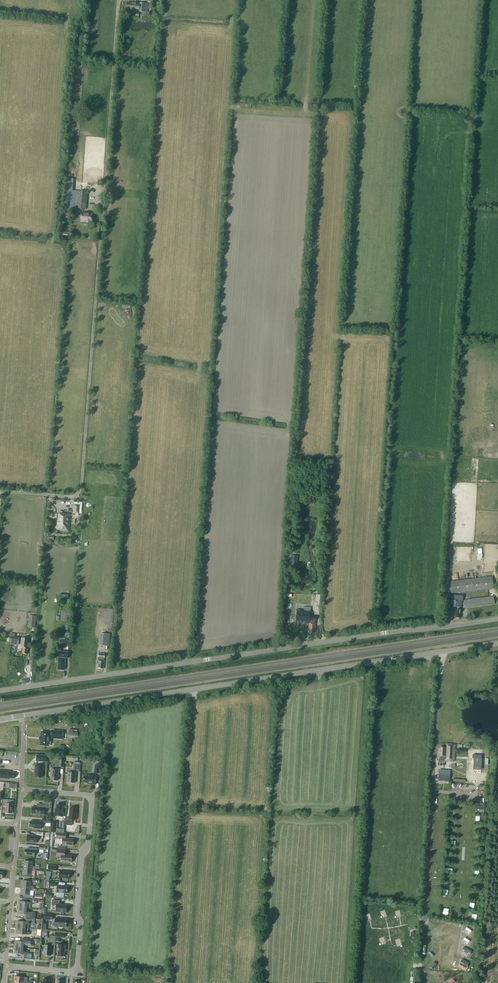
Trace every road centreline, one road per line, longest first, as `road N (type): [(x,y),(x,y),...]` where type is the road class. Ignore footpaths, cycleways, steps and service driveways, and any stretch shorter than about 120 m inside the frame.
road 1 (unclassified): [(0,691),(497,619)]
road 2 (track): [(73,497),(82,488),(119,0)]
road 3 (unclassified): [(22,716),(497,643)]
road 4 (residential): [(6,968),(77,967),(89,796),(23,789)]
road 5 (track): [(444,651),(425,913)]

